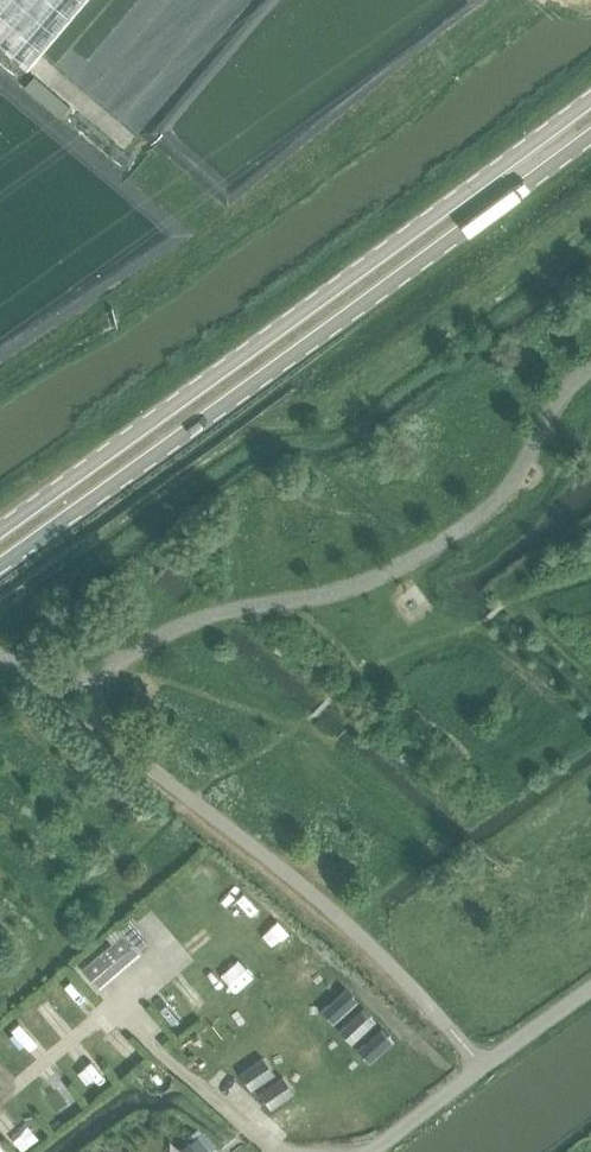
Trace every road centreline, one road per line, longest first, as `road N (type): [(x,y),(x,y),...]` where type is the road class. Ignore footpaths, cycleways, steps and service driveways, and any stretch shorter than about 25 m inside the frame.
road 1 (primary): [(0,561),(590,132)]
road 2 (primary): [(590,96),(0,523)]
road 3 (unclassified): [(368,1151),(483,1065)]
road 4 (unclassified): [(590,986),(483,1065)]

